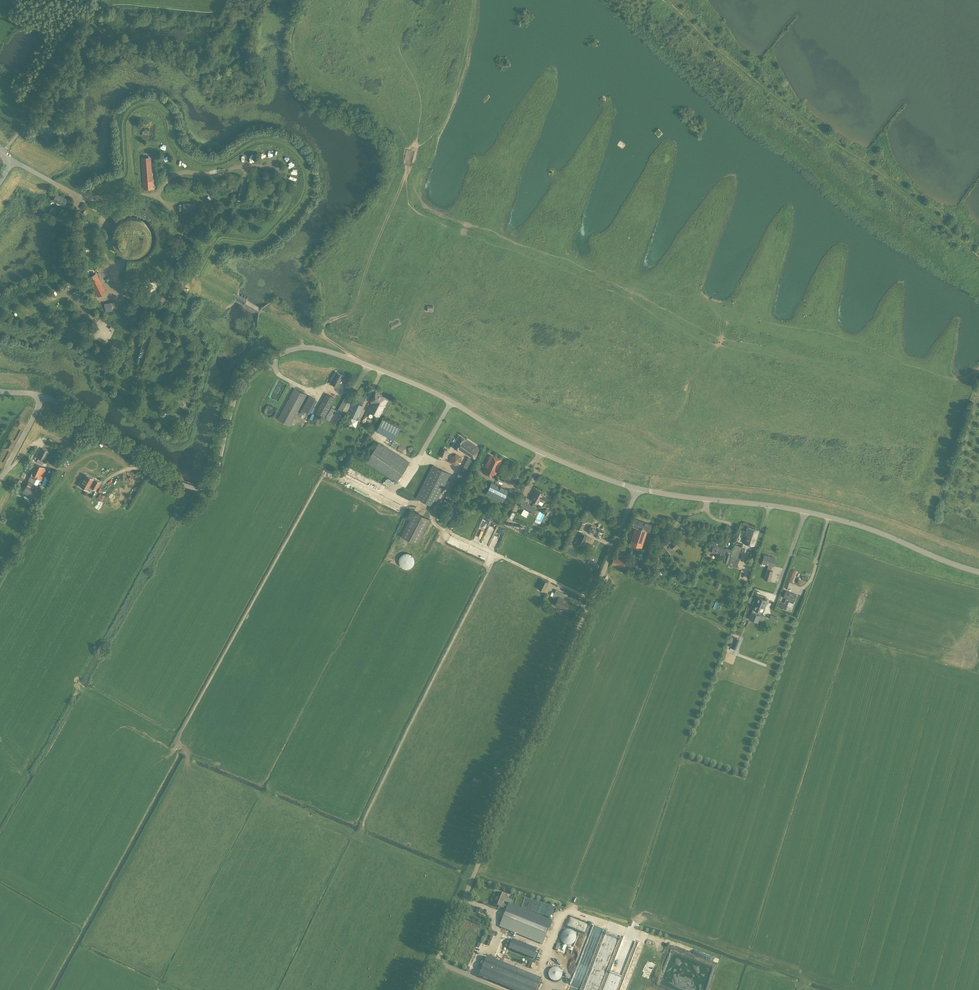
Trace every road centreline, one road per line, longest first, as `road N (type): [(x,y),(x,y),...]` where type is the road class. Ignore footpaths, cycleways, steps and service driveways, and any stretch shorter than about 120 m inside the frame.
road 1 (unclassified): [(425,989),(638,489)]
road 2 (unclassified): [(43,397),(168,478),(206,488),(247,378),(303,347),(353,360)]
road 3 (track): [(669,0),(764,87),(978,257)]
road 4 (unclassified): [(978,573),(805,512),(638,489)]
road 5 (unclassified): [(638,489),(545,455),(437,394),(353,360)]
road 6 (track): [(226,160),(251,144),(276,142),(298,156),(305,191),(268,236),(220,239),(198,276)]
road 7 (track): [(80,199),(126,172),(124,123),(141,104),(165,113),(190,159),(226,160)]
road 8 (track): [(381,0),(365,50),(414,152),(399,181),(373,203)]
road 9 (track): [(414,152),(441,129),(454,102),(475,0)]
road 10 (track): [(414,152),(421,99),(398,46),(421,0)]

